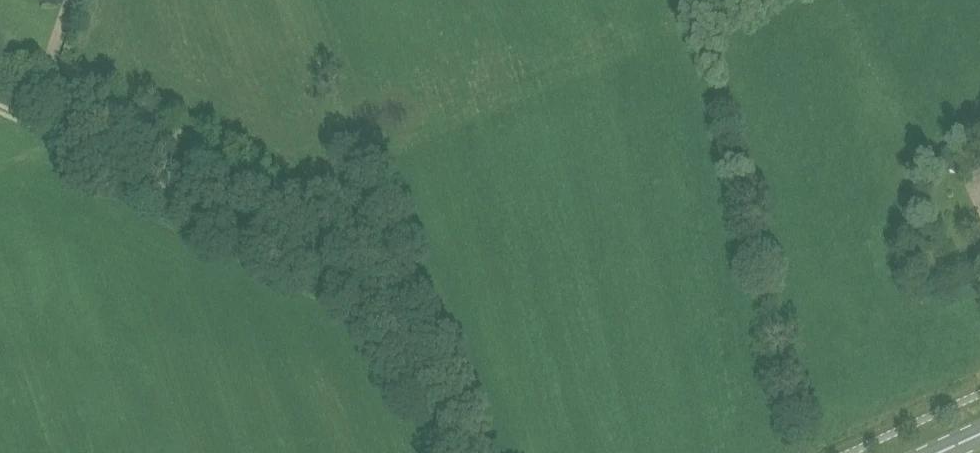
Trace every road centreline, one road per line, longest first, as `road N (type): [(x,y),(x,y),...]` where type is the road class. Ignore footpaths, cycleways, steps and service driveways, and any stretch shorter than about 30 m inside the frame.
road 1 (unclassified): [(464,452),(413,336),(391,306),(0,107)]

